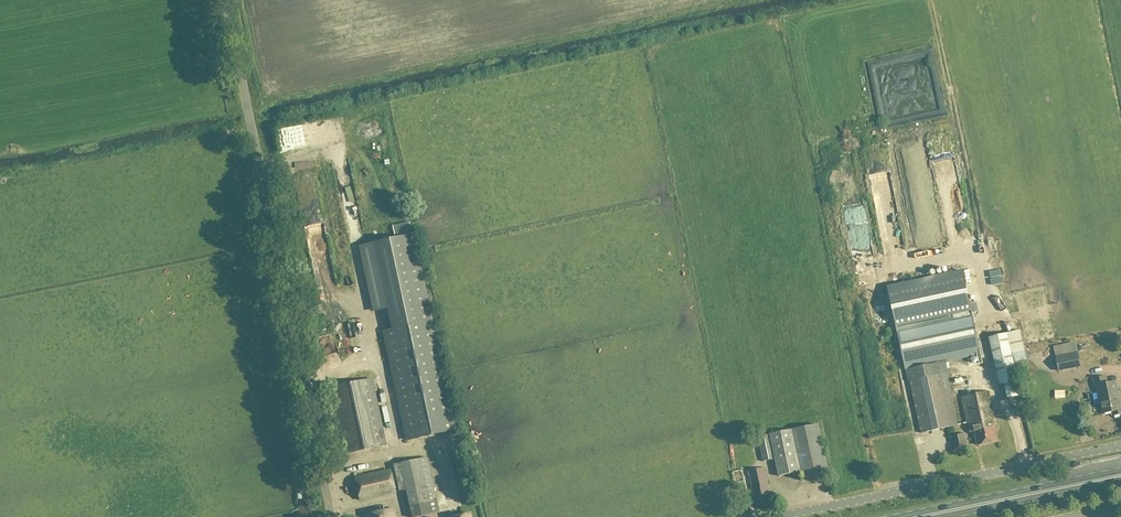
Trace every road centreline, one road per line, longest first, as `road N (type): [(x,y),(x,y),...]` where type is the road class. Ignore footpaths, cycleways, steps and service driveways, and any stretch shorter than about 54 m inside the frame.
road 1 (unclassified): [(332,516),(227,0)]
road 2 (unclassified): [(791,516),(1120,449)]
road 3 (primary): [(924,516),(1120,476)]

